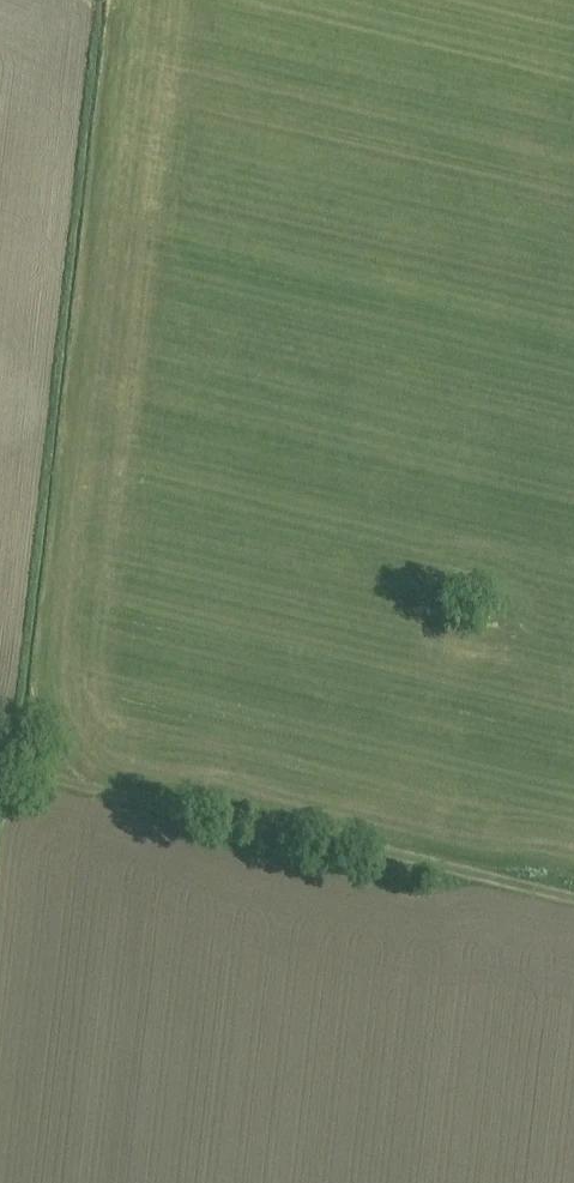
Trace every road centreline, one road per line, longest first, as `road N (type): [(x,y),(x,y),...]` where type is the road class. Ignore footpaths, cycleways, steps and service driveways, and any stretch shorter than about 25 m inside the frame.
road 1 (track): [(573,899),(252,826),(0,758)]

